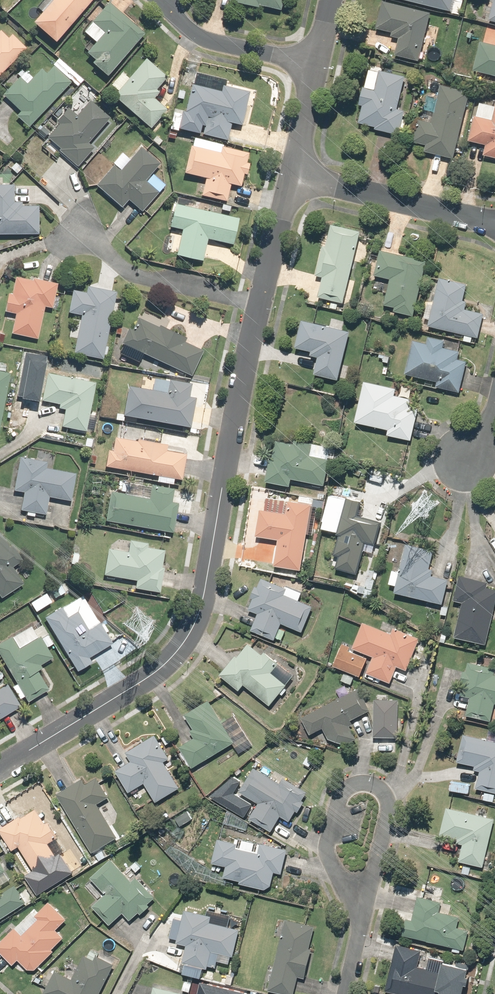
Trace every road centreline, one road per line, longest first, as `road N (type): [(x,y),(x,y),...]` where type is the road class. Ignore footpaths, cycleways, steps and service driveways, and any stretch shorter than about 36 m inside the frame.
road 1 (residential): [(0,765),(142,682),(191,633),(293,178)]
road 2 (residential): [(293,178),(494,225)]
road 3 (residential): [(363,918),(327,851),(337,797),(361,781),(392,802)]
road 4 (residential): [(164,0),(212,41),(318,64)]

